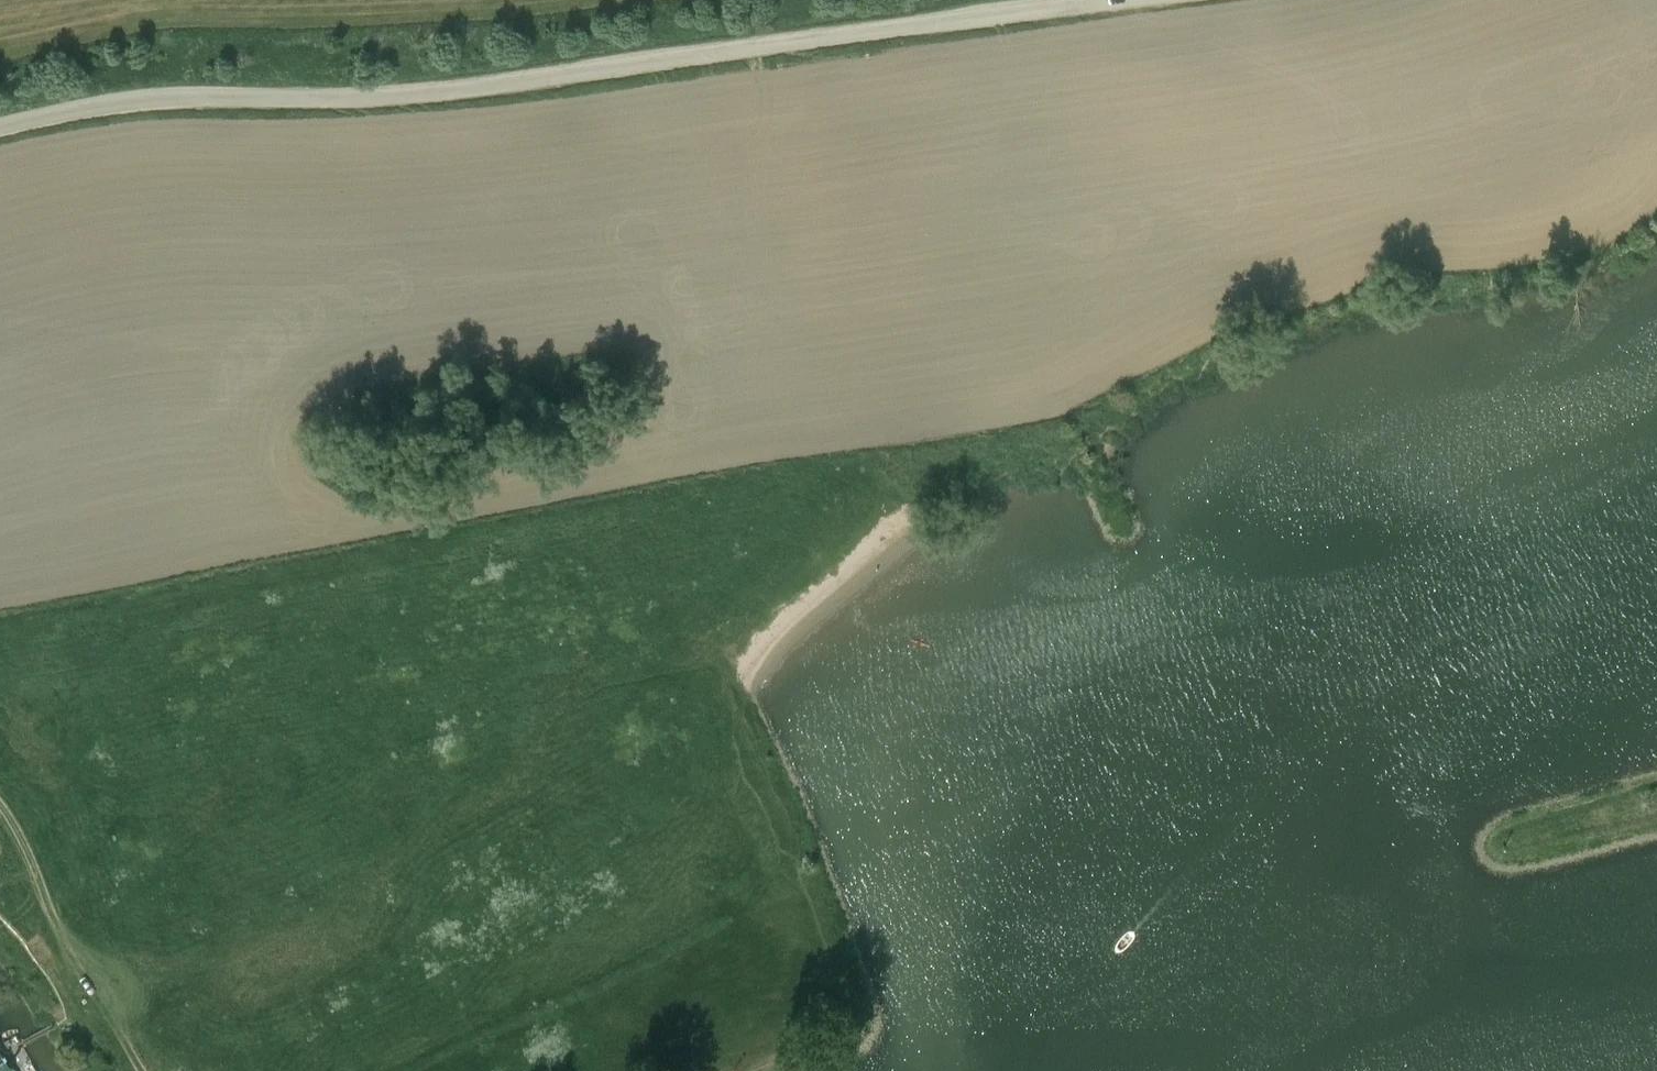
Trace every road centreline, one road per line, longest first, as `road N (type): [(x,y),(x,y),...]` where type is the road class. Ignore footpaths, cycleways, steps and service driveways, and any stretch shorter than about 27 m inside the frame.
road 1 (unclassified): [(0,127),(171,98),(444,91),(1114,0)]

